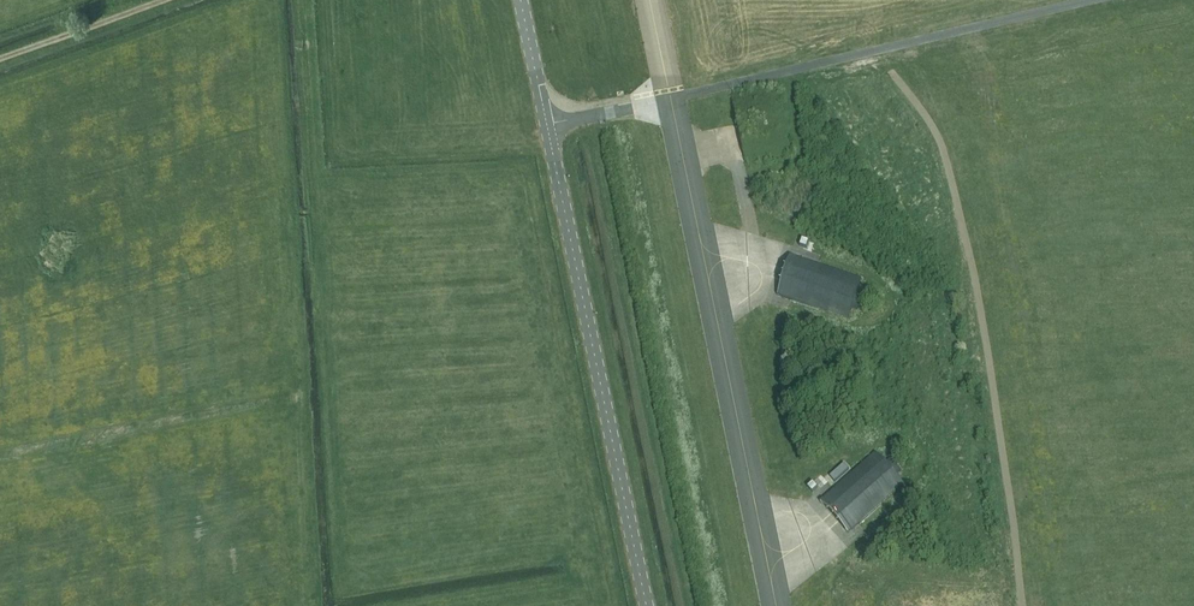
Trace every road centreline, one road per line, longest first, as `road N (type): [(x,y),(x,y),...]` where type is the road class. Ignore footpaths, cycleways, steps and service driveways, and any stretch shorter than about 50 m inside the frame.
road 1 (unclassified): [(521,0),(647,605)]
road 2 (track): [(0,59),(164,0)]

